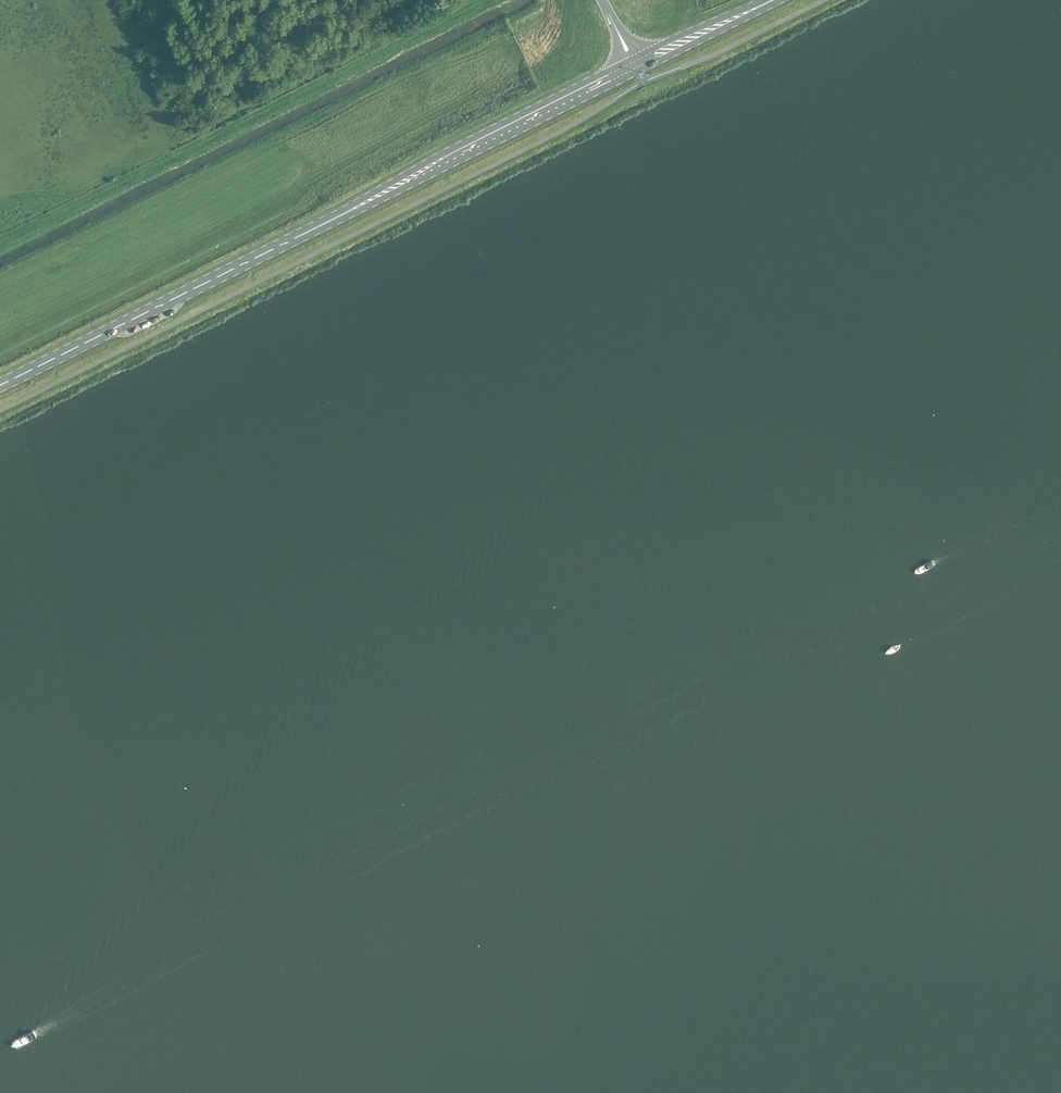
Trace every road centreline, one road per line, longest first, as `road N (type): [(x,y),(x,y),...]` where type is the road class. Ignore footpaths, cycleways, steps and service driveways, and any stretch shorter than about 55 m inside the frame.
road 1 (primary): [(0,391),(642,72)]
road 2 (primary): [(642,72),(786,0)]

